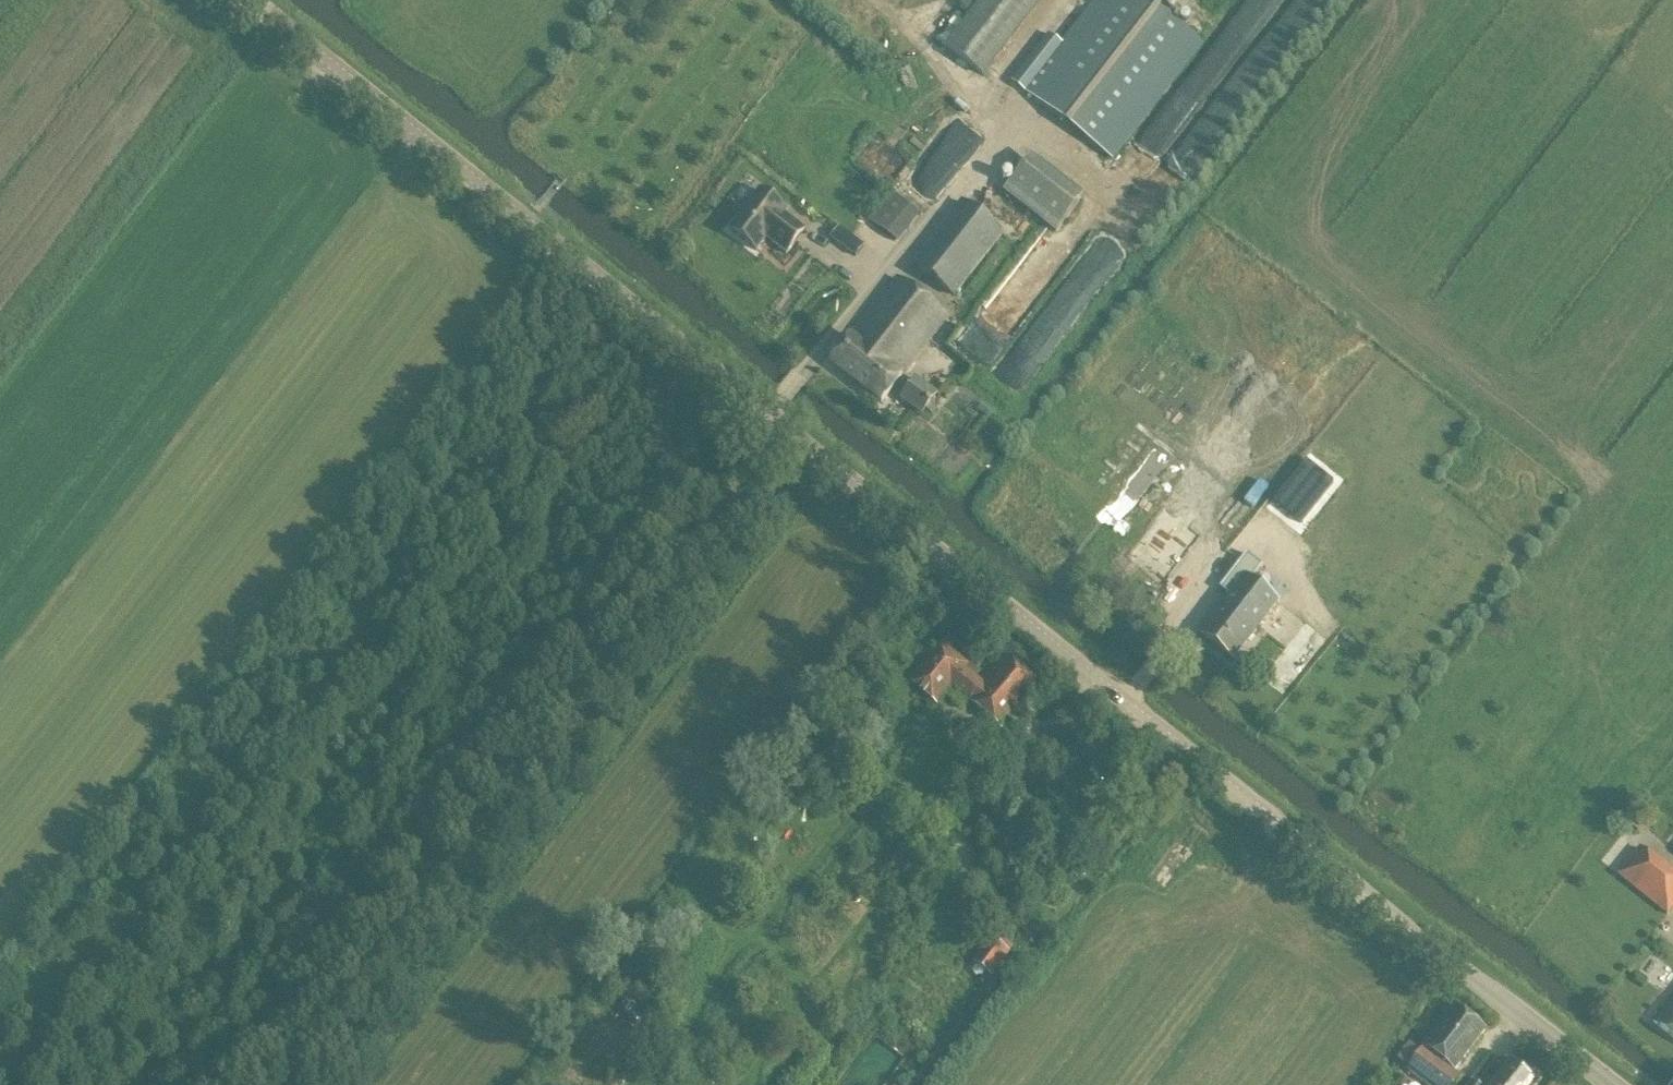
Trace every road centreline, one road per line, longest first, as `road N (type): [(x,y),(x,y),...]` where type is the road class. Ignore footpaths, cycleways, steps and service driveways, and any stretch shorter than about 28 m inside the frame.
road 1 (tertiary): [(1610,1084),(252,0)]
road 2 (track): [(290,1084),(644,627),(702,547),(772,420)]
road 3 (track): [(925,1084),(1191,754)]
road 4 (track): [(1672,459),(1583,575),(1554,582),(1475,532)]
road 5 (track): [(875,0),(990,145)]

